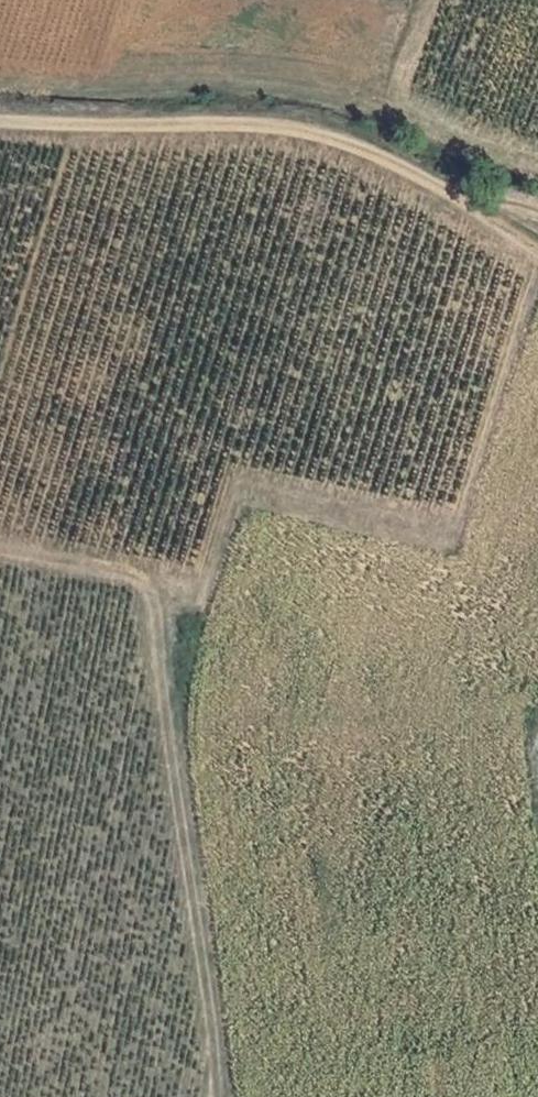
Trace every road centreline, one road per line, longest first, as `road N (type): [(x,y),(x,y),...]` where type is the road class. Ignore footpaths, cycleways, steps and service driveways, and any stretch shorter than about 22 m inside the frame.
road 1 (track): [(222,1096),(149,598),(129,578),(0,552)]
road 2 (track): [(537,253),(403,167),(332,138),(241,123),(0,121)]

